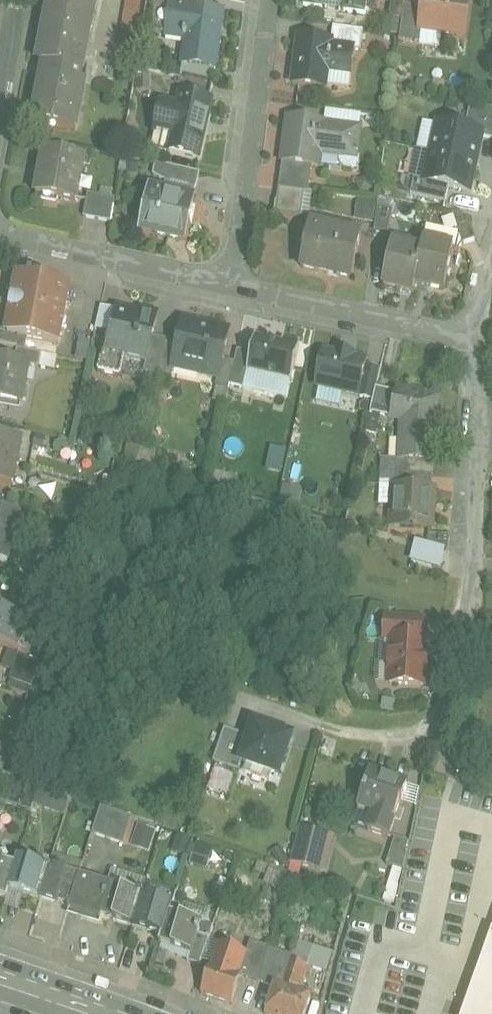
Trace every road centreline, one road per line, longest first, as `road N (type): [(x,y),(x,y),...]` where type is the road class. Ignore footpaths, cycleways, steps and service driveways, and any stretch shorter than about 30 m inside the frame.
road 1 (residential): [(479,434),(463,624),(437,741),(447,767),(491,782)]
road 2 (residential): [(229,287),(268,0)]
road 3 (residential): [(229,287),(480,341)]
road 4 (residential): [(0,230),(229,287)]

